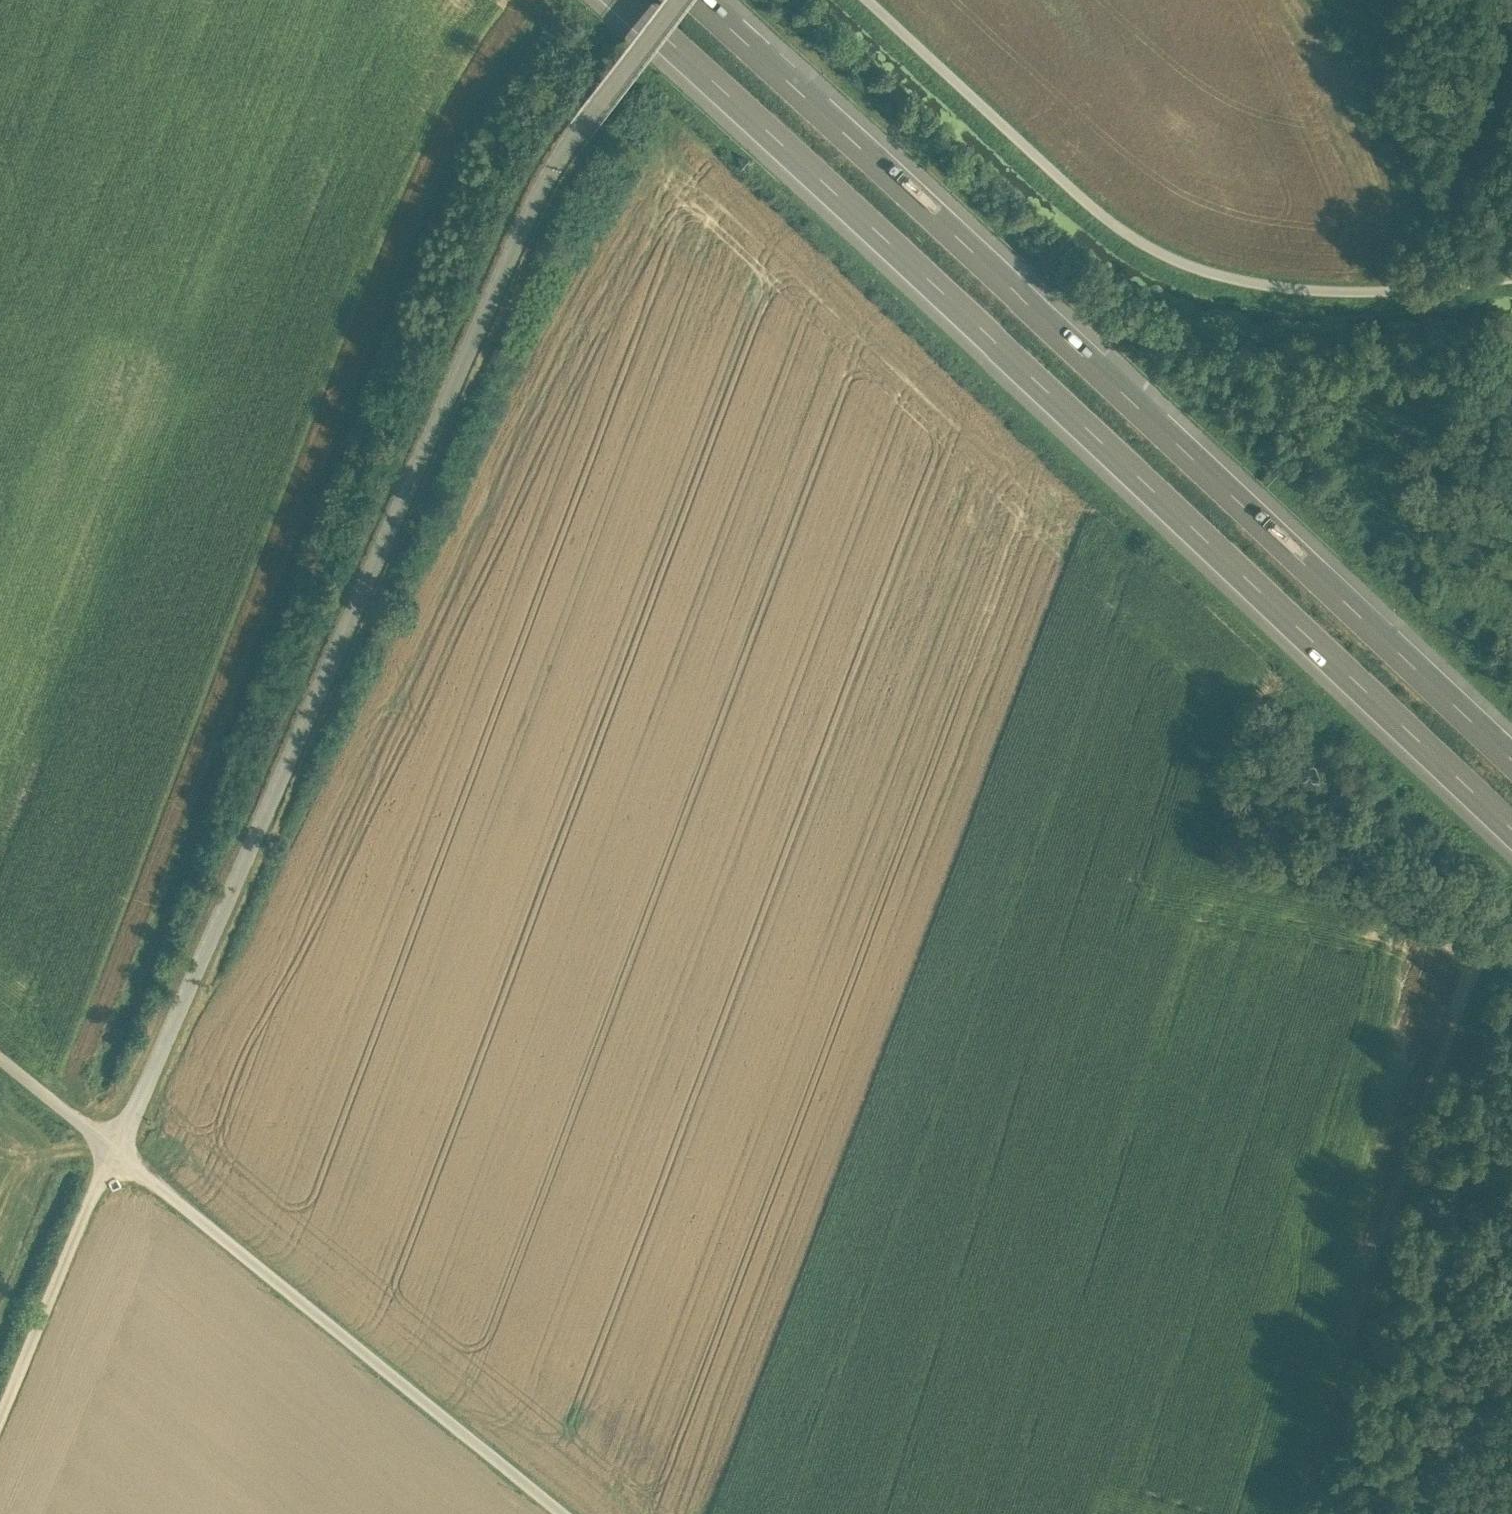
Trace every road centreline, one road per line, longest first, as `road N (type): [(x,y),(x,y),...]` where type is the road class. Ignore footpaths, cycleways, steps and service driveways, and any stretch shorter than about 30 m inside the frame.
road 1 (unclassified): [(671,0),(577,122),(536,197),(113,1147)]
road 2 (motorway): [(627,0),(1041,379),(1511,834)]
road 3 (motorway): [(1511,763),(700,0)]
road 4 (track): [(1511,277),(1362,292),(1262,286),(1186,267),(1124,232),(869,0)]
road 5 (unclassified): [(569,1513),(113,1147)]
road 6 (unclassified): [(113,1147),(0,1415)]
road 7 (unclassified): [(113,1147),(0,1056)]

